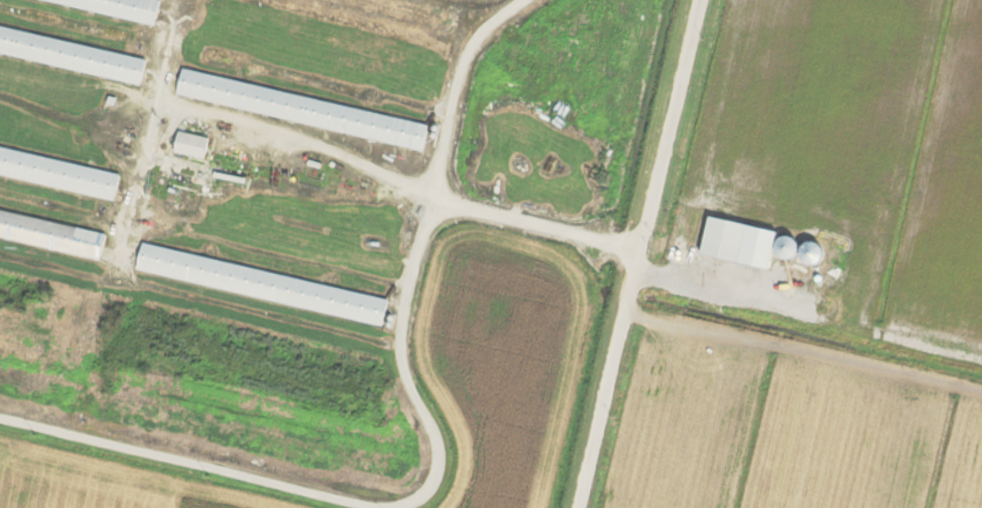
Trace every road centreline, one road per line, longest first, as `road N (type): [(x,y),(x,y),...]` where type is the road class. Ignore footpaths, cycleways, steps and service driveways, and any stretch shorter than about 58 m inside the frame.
road 1 (residential): [(578,507),(693,0)]
road 2 (track): [(632,275),(981,358)]

